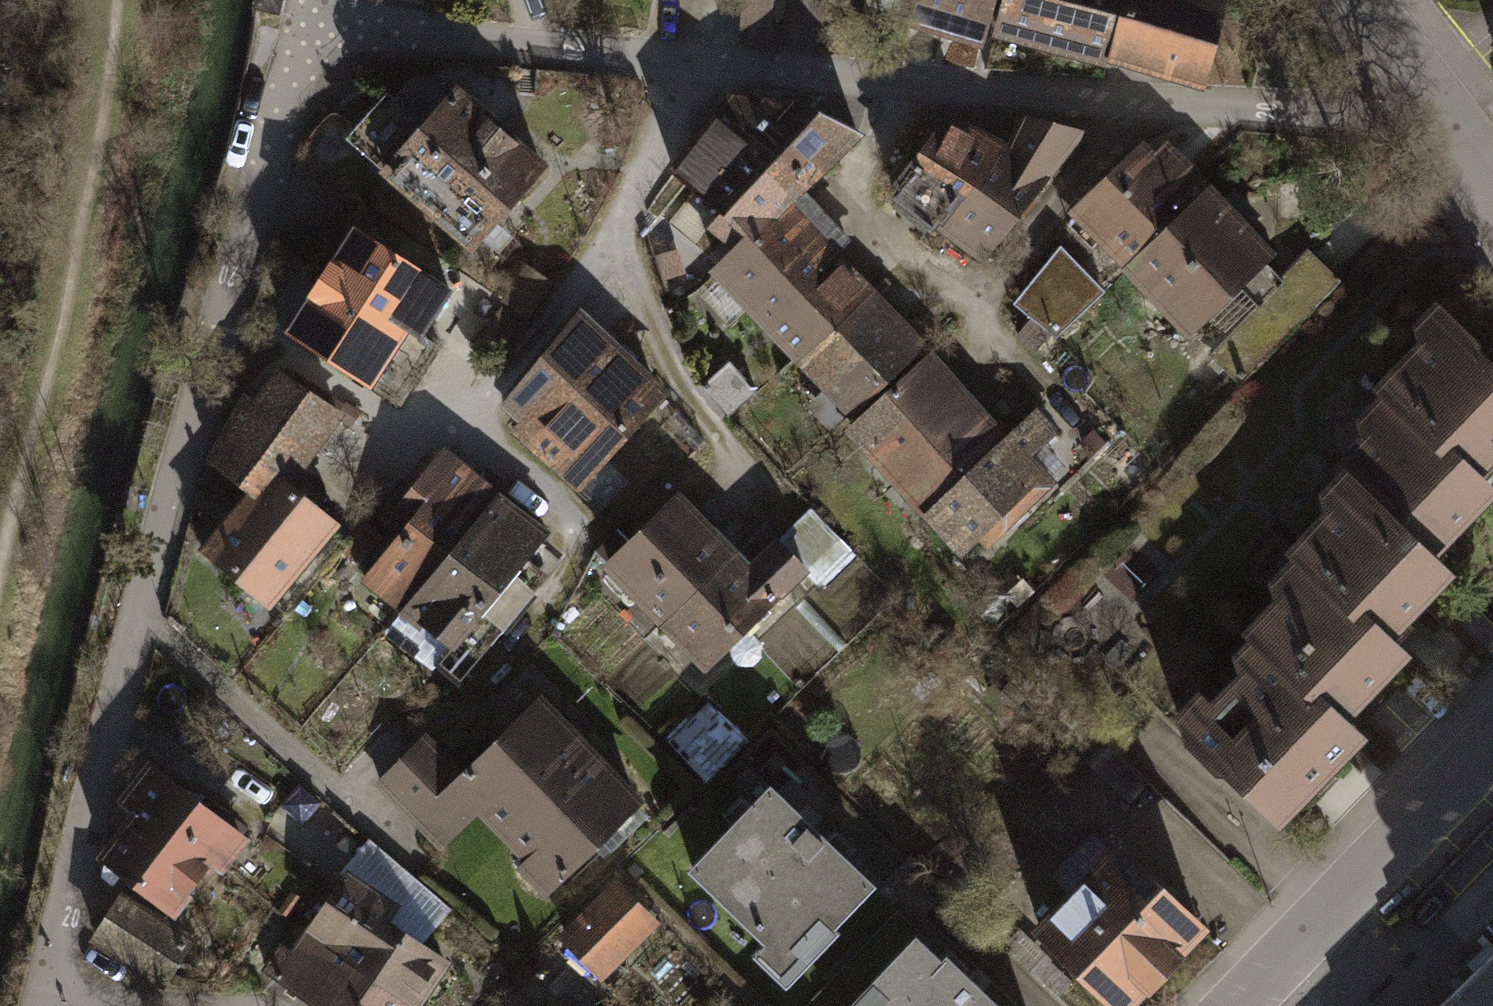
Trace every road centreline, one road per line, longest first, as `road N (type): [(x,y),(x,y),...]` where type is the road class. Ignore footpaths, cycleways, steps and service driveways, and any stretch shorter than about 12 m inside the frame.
road 1 (residential): [(311,22),(692,65),(1457,126)]
road 2 (residential): [(41,1000),(311,22)]
road 3 (residential): [(1230,1005),(1492,739)]
road 4 (residential): [(1366,0),(1457,126)]

